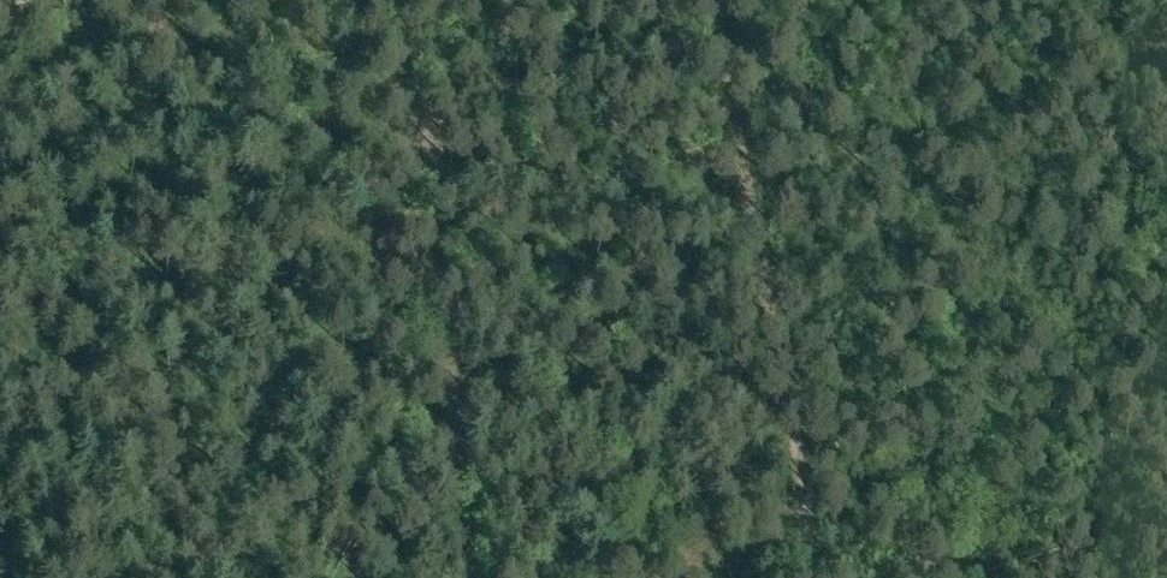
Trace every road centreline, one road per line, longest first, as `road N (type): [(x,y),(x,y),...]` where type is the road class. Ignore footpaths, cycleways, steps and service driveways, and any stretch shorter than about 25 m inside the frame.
road 1 (track): [(716,0),(817,577)]

